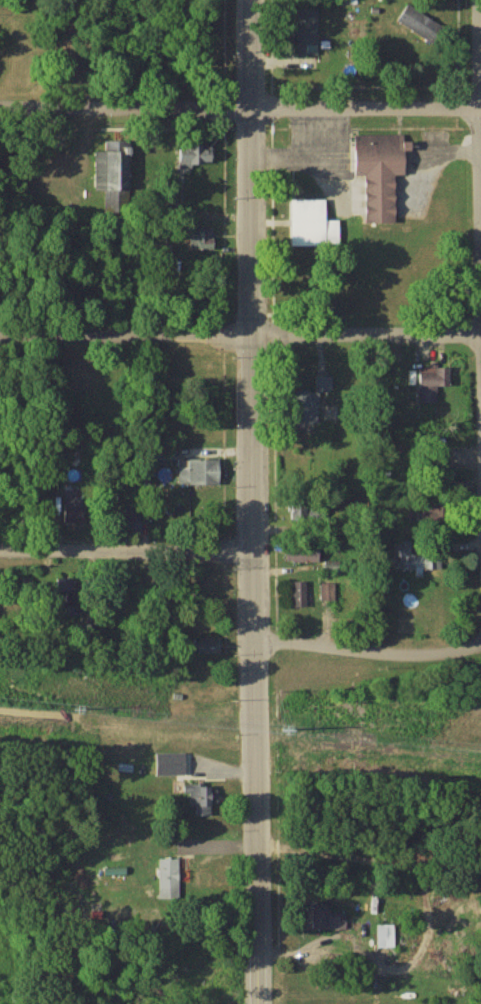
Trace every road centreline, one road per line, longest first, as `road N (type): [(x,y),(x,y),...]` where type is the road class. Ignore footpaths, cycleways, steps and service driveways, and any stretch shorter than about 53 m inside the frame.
road 1 (tertiary): [(261,1003),(247,0)]
road 2 (residential): [(480,328),(0,332)]
road 3 (residential): [(480,104),(0,104)]
road 4 (residential): [(254,547),(0,548)]
road 5 (residential): [(480,638),(392,653),(256,642)]

